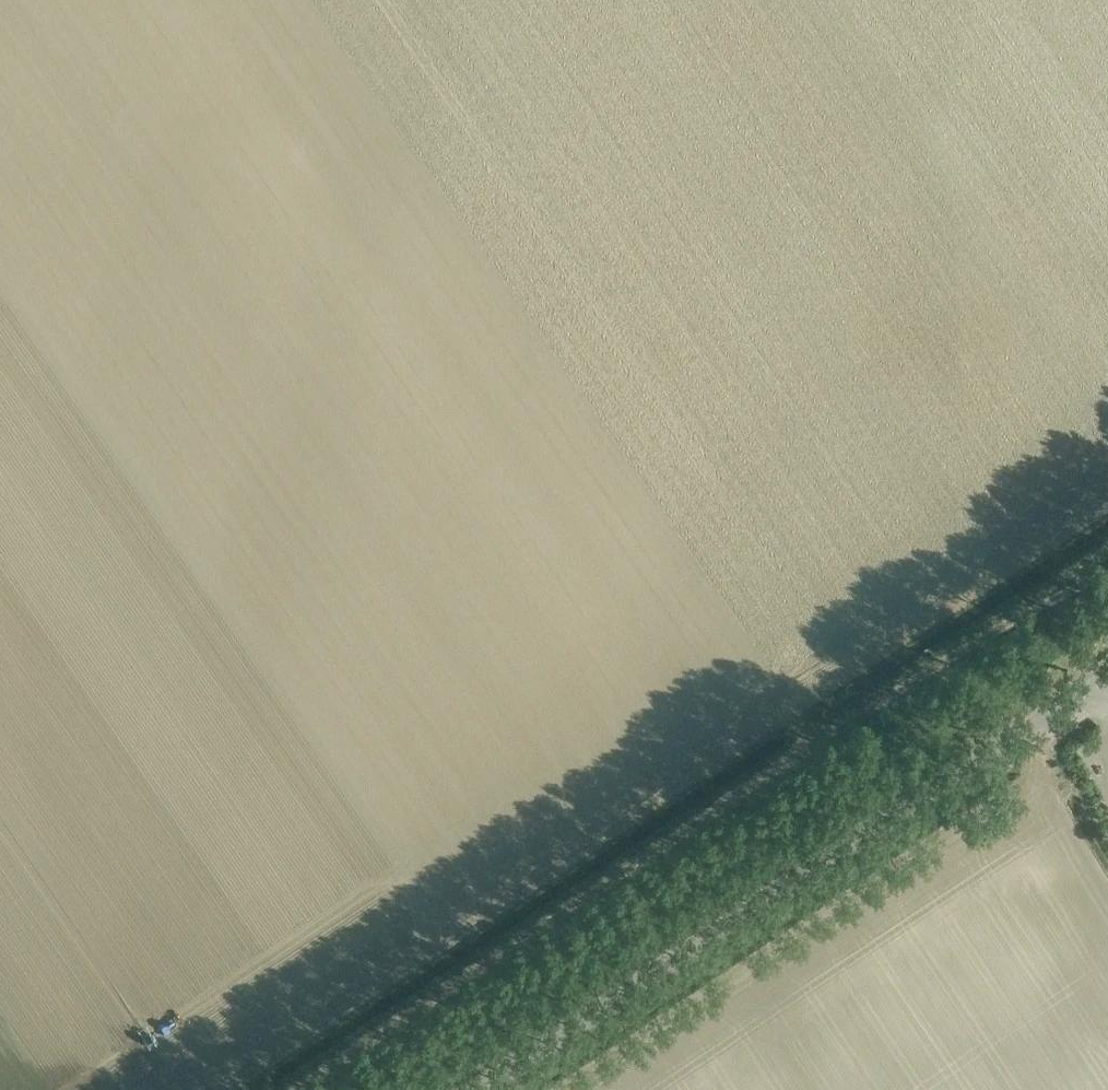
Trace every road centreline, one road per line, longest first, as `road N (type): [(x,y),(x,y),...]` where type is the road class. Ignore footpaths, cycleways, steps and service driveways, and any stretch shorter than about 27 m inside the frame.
road 1 (unclassified): [(479,1089),(1013,734),(1107,657)]

